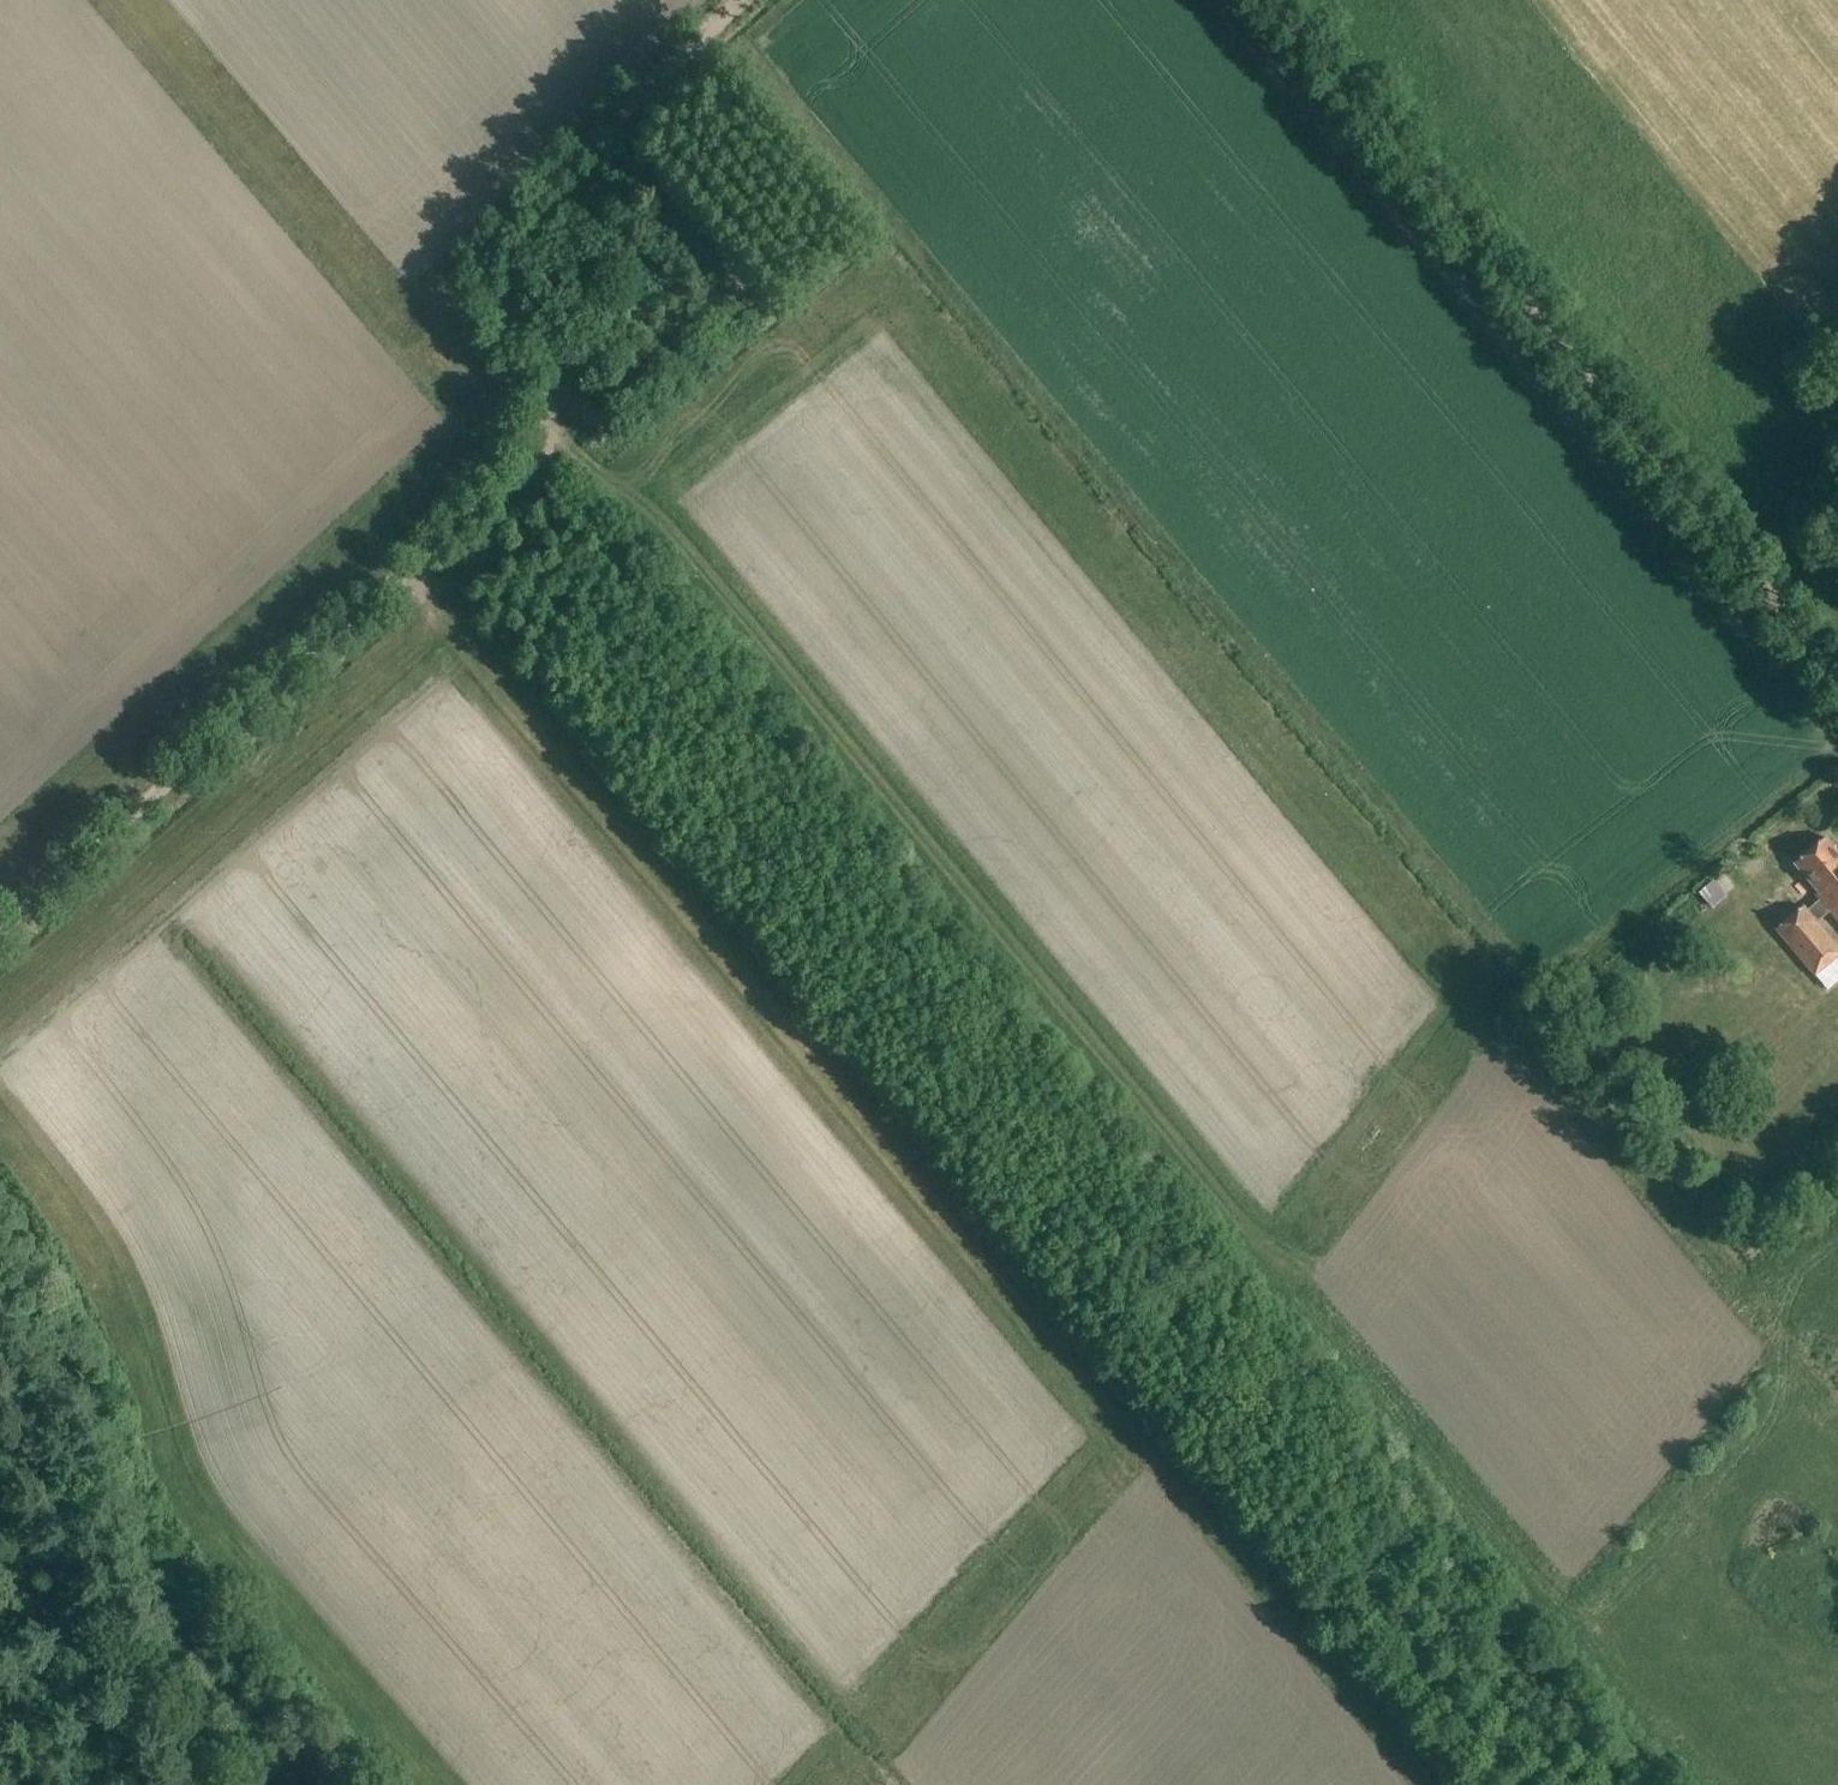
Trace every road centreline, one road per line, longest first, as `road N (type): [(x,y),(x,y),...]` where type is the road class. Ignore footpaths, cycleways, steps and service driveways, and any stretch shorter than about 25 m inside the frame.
road 1 (track): [(741,0),(512,218),(489,253),(487,286),(543,417),(527,464),(0,931)]
road 2 (track): [(1837,678),(1276,0)]
road 3 (track): [(542,437),(870,818)]
road 4 (track): [(224,1682),(155,1608),(111,1459),(77,1385),(47,1343),(0,1306)]
road 5 (track): [(201,1784),(0,1561)]

